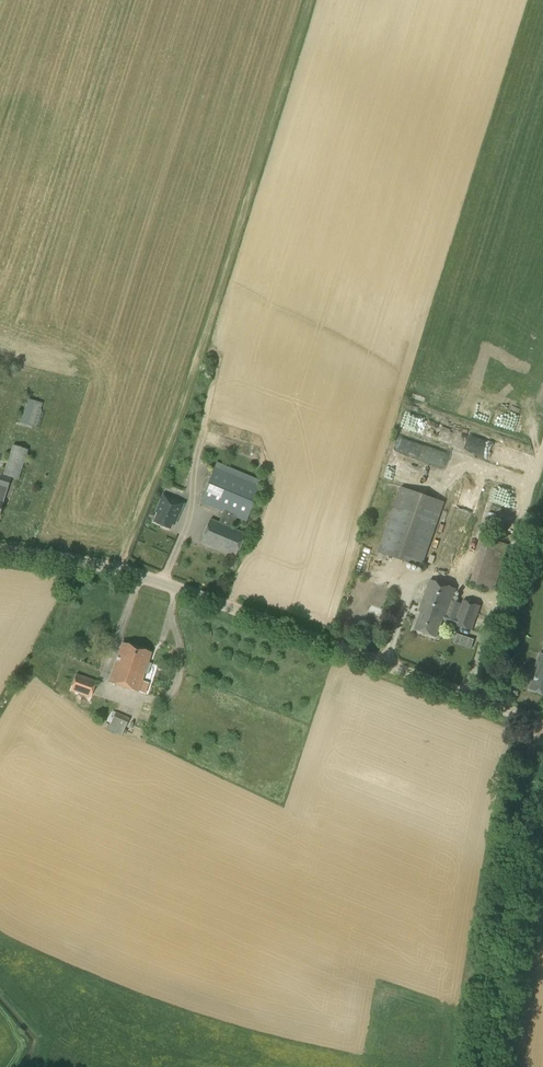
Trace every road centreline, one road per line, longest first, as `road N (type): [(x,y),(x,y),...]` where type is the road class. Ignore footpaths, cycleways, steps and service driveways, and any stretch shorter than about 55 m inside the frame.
road 1 (unclassified): [(542,724),(162,583),(0,551)]
road 2 (track): [(485,1066),(537,722)]
road 3 (track): [(542,449),(466,694)]
road 4 (track): [(198,479),(193,471),(218,357)]

